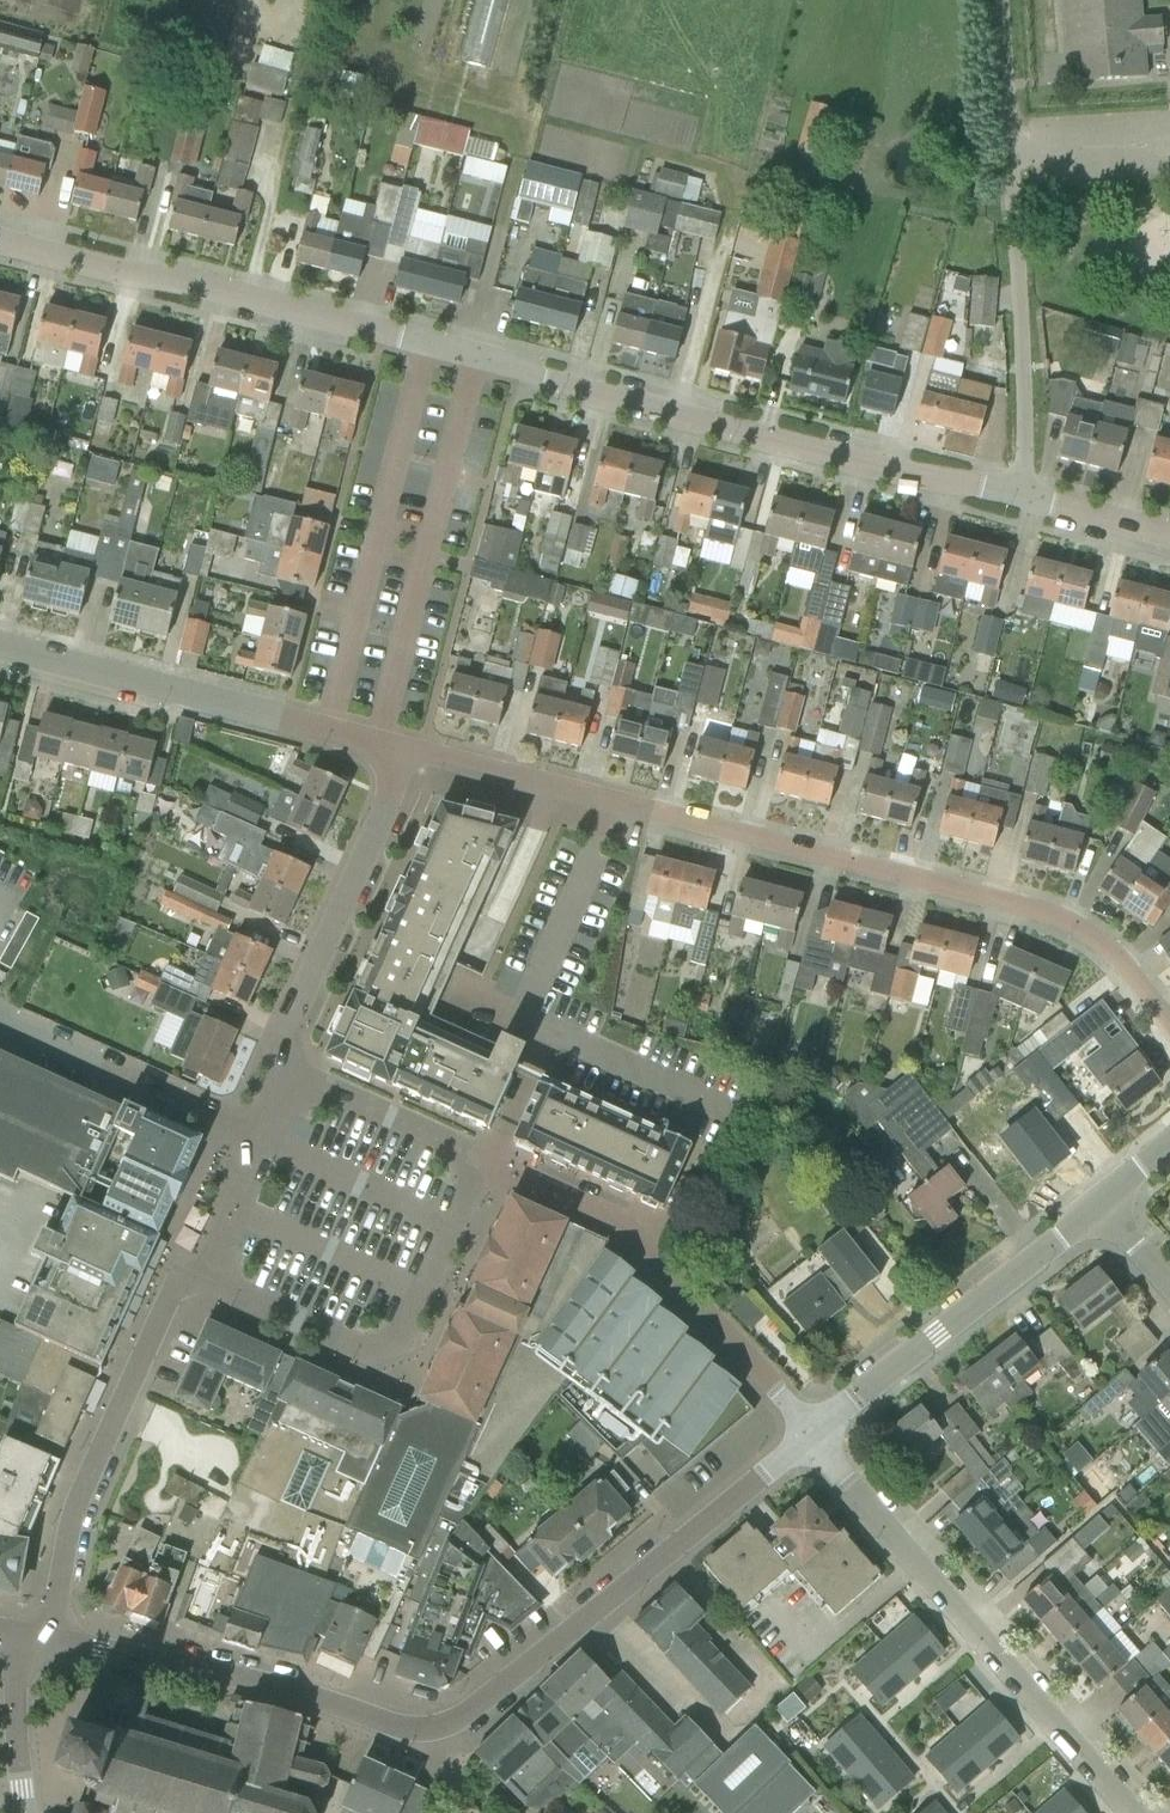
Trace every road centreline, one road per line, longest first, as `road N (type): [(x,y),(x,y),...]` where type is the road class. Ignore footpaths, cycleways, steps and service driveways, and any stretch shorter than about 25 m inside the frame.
road 1 (residential): [(1018,498),(0,242)]
road 2 (tertiary): [(52,1639),(341,1715),(404,1728),(444,1722),(490,1700),(807,1437)]
road 3 (residential): [(1169,1026),(1117,959),(1049,914),(402,748)]
road 4 (residential): [(807,1437),(696,1305),(619,1231),(569,1200),(296,1076)]
road 5 (residential): [(52,1639),(79,1493),(176,1284),(203,1276),(296,1076)]
road 6 (residential): [(1139,1812),(807,1437)]
road 7 (residential): [(1018,498),(1026,465),(1021,295),(999,0)]
road 8 (residential): [(402,748),(0,646)]
road 9 (tertiary): [(807,1437),(1102,1200)]
road 10 (residential): [(402,748),(385,812),(283,1039),(296,1076)]
road 11 (tertiary): [(25,1812),(22,1633)]
road 12 (residential): [(1169,539),(1018,498)]

